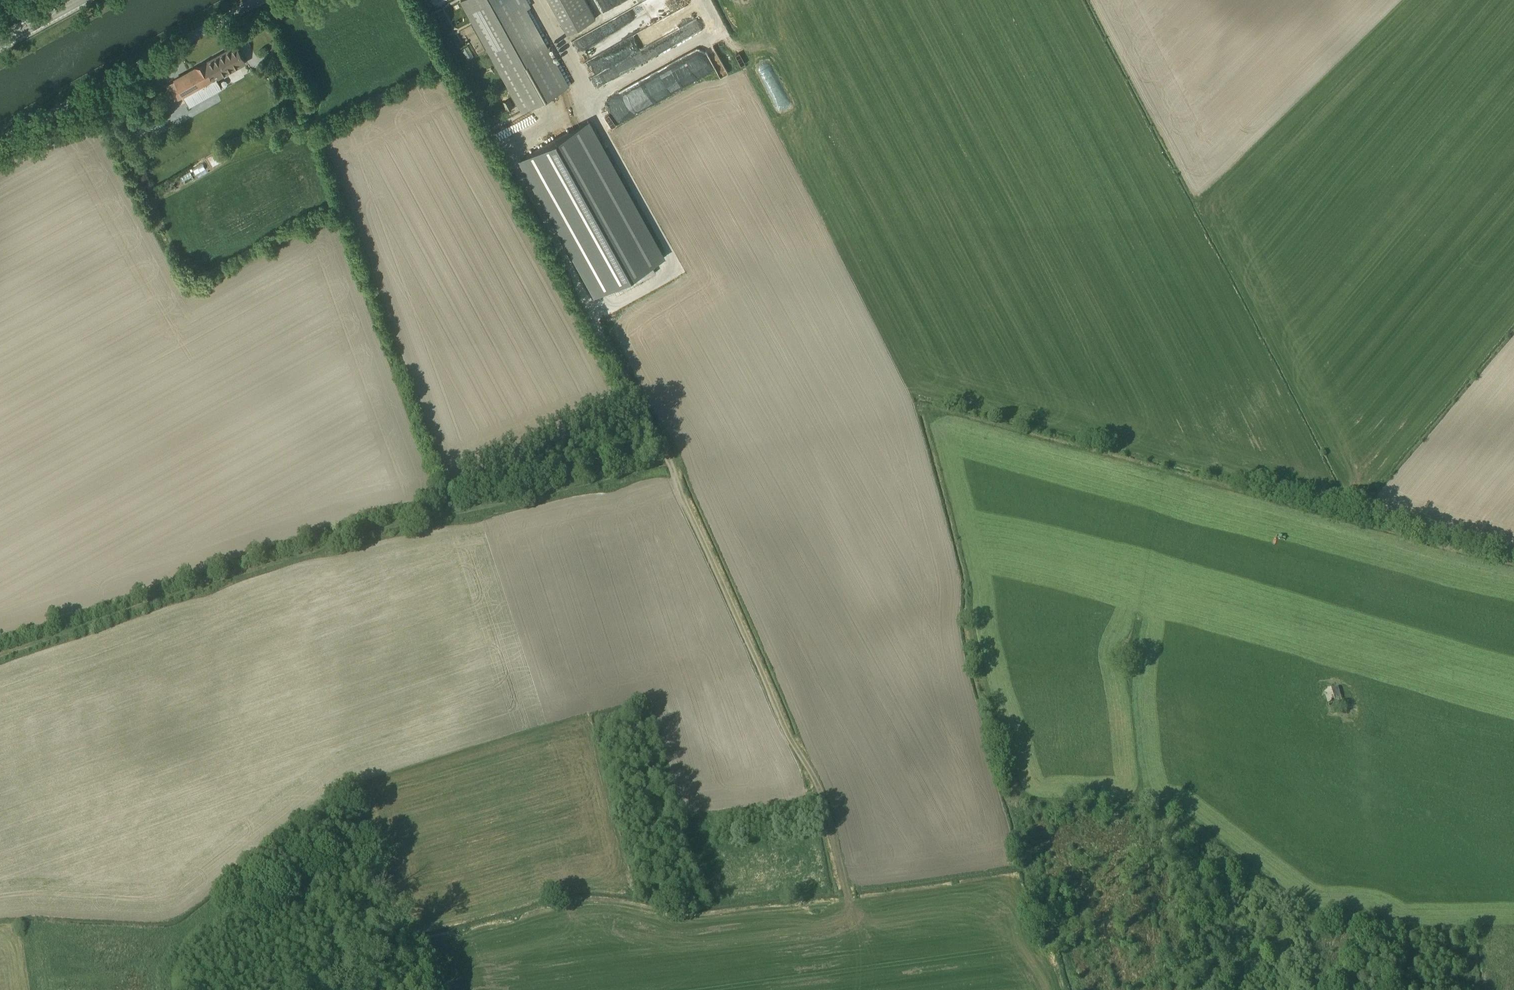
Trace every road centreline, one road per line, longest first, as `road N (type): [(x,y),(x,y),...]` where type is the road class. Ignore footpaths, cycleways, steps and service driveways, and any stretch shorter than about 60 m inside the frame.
road 1 (track): [(0,653),(362,531),(668,459)]
road 2 (track): [(594,314),(818,788),(852,919)]
road 3 (unclassified): [(0,140),(256,0)]

